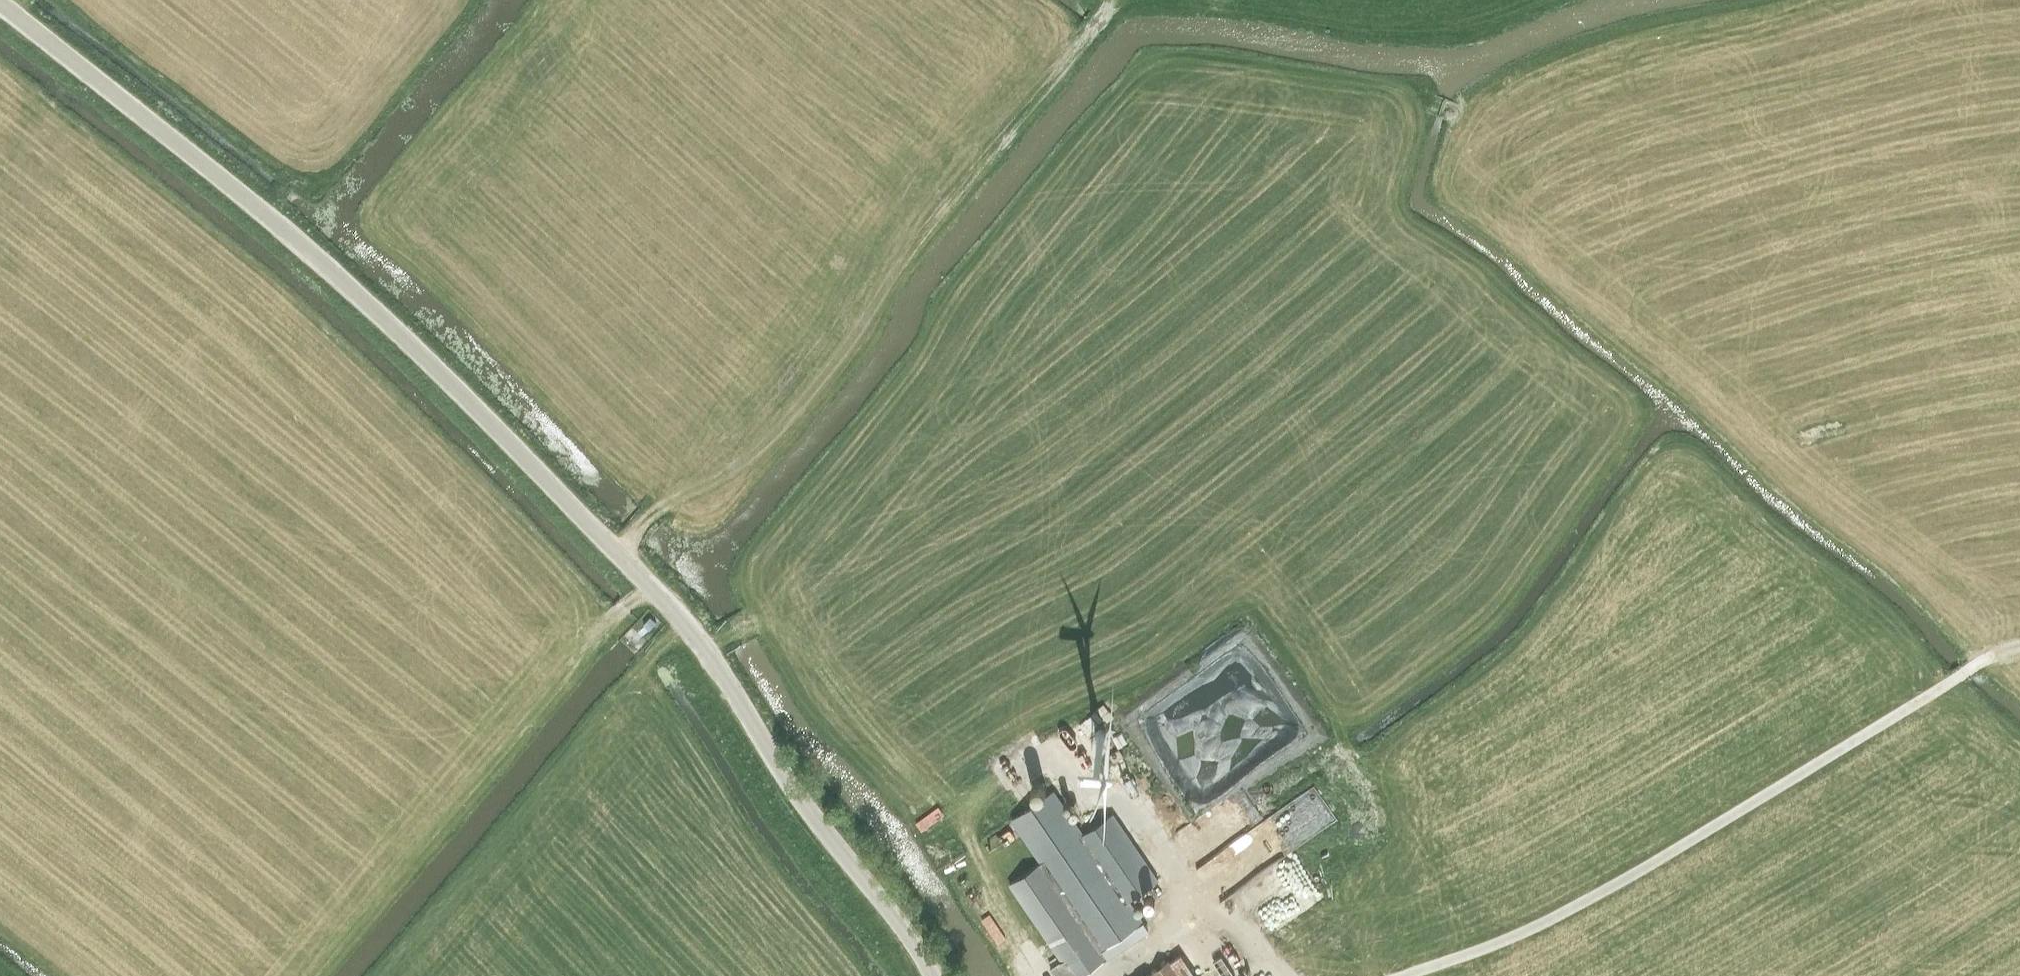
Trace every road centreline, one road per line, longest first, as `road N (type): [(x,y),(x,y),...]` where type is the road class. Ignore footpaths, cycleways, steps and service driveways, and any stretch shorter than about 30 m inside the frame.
road 1 (unclassified): [(935,975),(810,812),(704,646),(650,586),(306,247),(0,2)]

